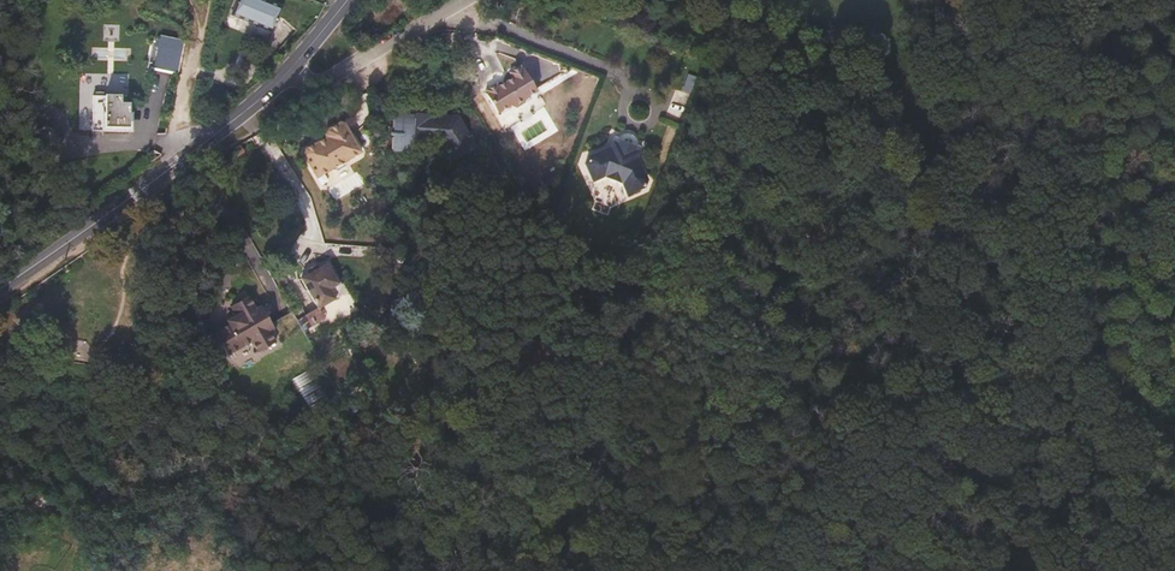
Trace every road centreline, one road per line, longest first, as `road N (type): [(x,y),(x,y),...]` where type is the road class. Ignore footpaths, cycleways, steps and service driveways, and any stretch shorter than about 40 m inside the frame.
road 1 (track): [(996,570),(1031,278)]
road 2 (secondary): [(0,287),(231,122)]
road 3 (residential): [(295,93),(472,0)]
road 4 (track): [(198,39),(182,113),(187,157)]

